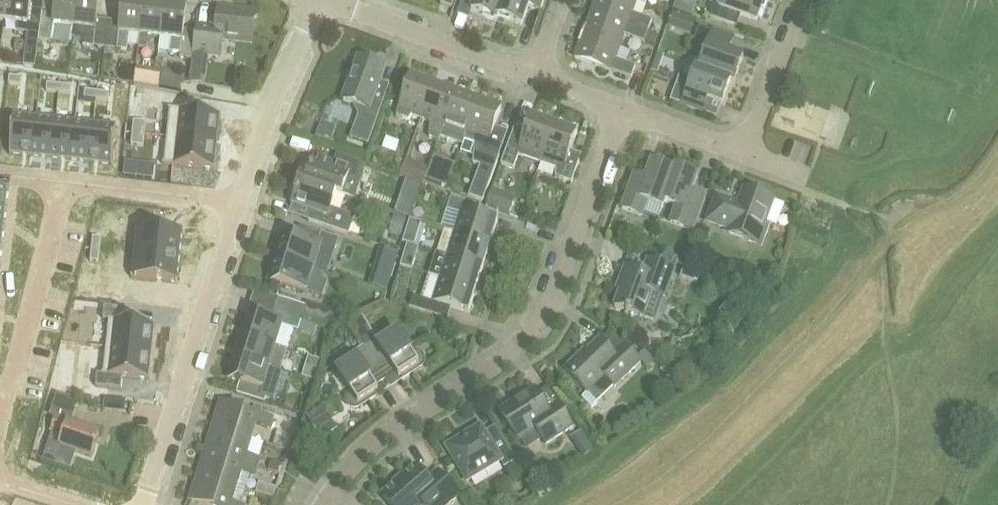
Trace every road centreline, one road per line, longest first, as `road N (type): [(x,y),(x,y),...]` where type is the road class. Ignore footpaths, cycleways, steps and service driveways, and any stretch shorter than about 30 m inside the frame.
road 1 (residential): [(325,504),(372,449),(524,341),(554,285),(621,109)]
road 2 (residential): [(141,504),(237,209)]
road 3 (residential): [(67,183),(0,430)]
road 4 (residential): [(237,209),(319,0)]
road 5 (residential): [(534,76),(326,0)]
road 6 (residential): [(67,183),(237,209)]
road 7 (residential): [(745,154),(802,0)]
road 8 (residential): [(745,154),(621,109)]

